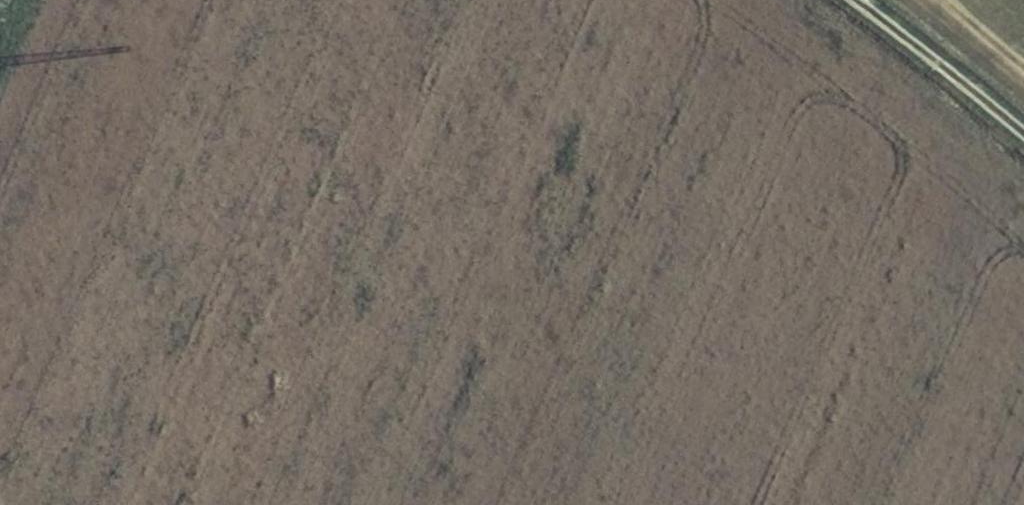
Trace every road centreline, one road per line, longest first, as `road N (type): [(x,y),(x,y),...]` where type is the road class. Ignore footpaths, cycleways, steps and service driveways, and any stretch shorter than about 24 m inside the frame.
road 1 (track): [(1023,135),(854,0)]

